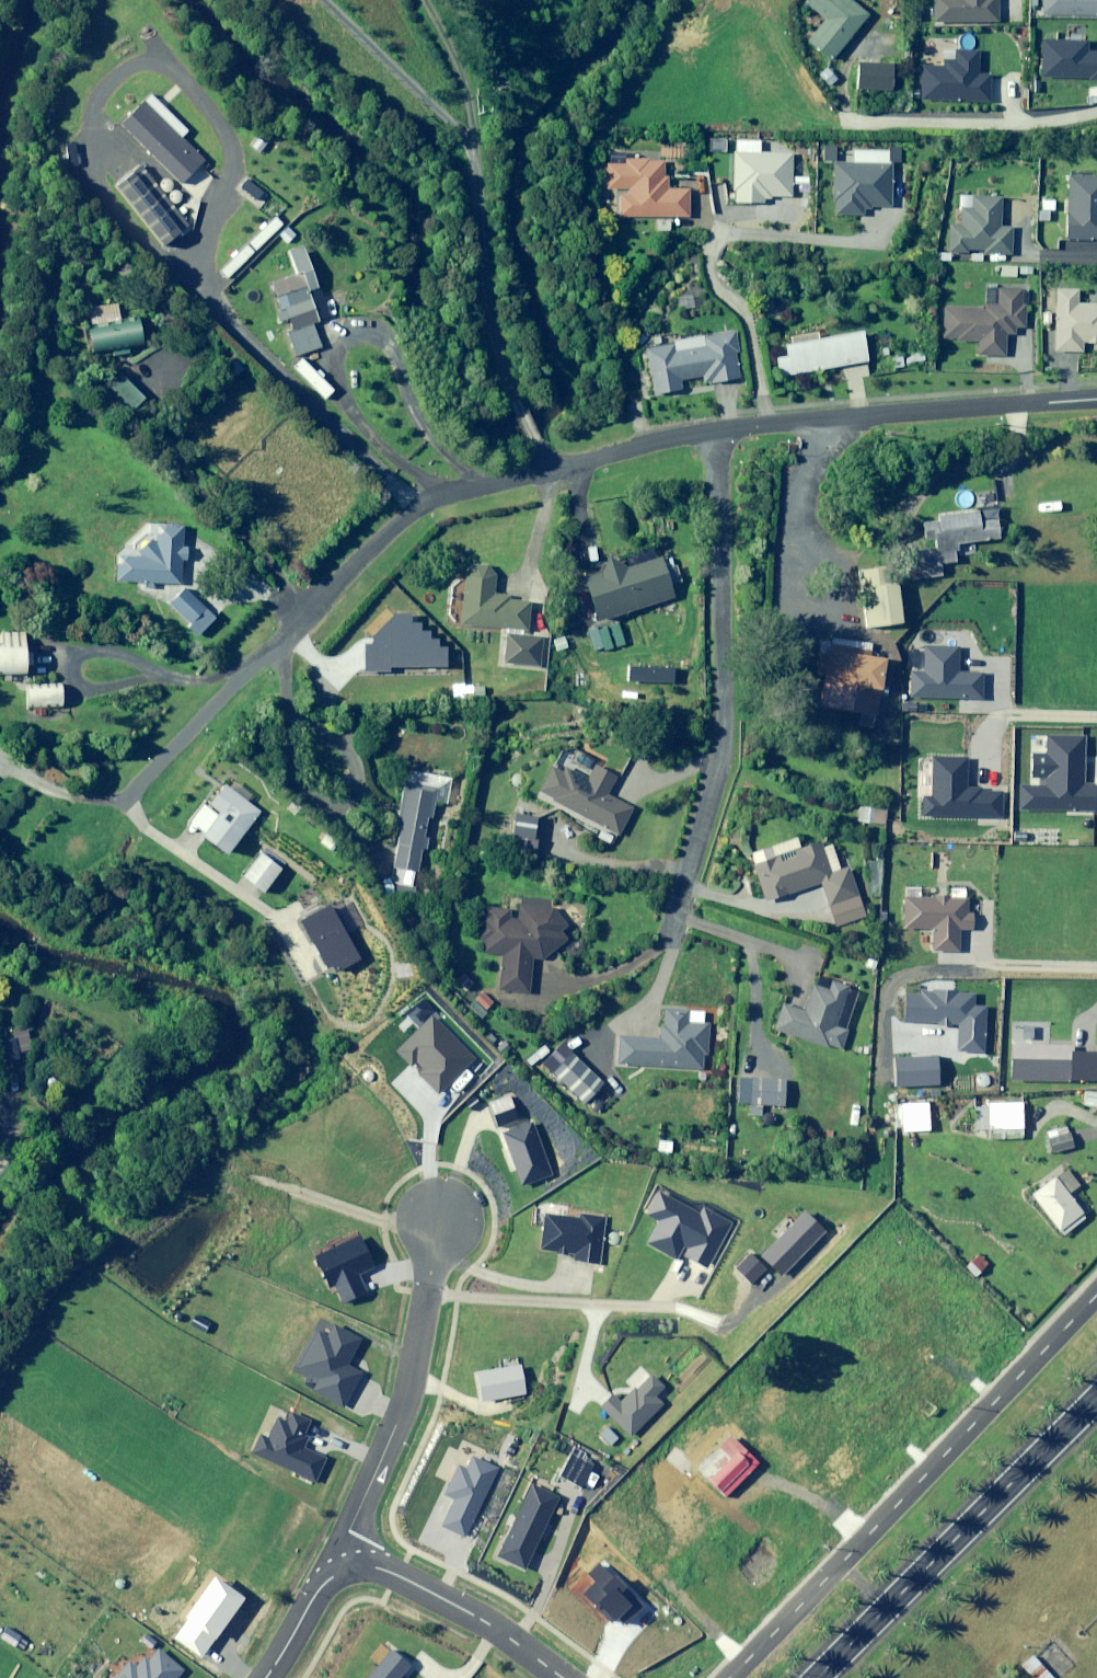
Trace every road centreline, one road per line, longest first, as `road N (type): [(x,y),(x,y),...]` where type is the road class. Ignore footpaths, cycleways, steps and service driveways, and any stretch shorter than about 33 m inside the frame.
road 1 (residential): [(127,797),(372,542),(422,506),(713,431),(1096,400)]
road 2 (residential): [(1096,1294),(725,1677)]
road 3 (trunk): [(1096,1398),(817,1677)]
road 4 (residential): [(350,1570),(348,1532),(397,1420),(426,1296)]
road 5 (residential): [(668,1312),(426,1296)]
road 6 (residential): [(560,1677),(409,1582),(375,1567),(350,1570)]
road 7 (residential): [(437,1221),(384,1220),(234,1173)]
road 8 (residential): [(266,1677),(329,1578),(350,1570)]

